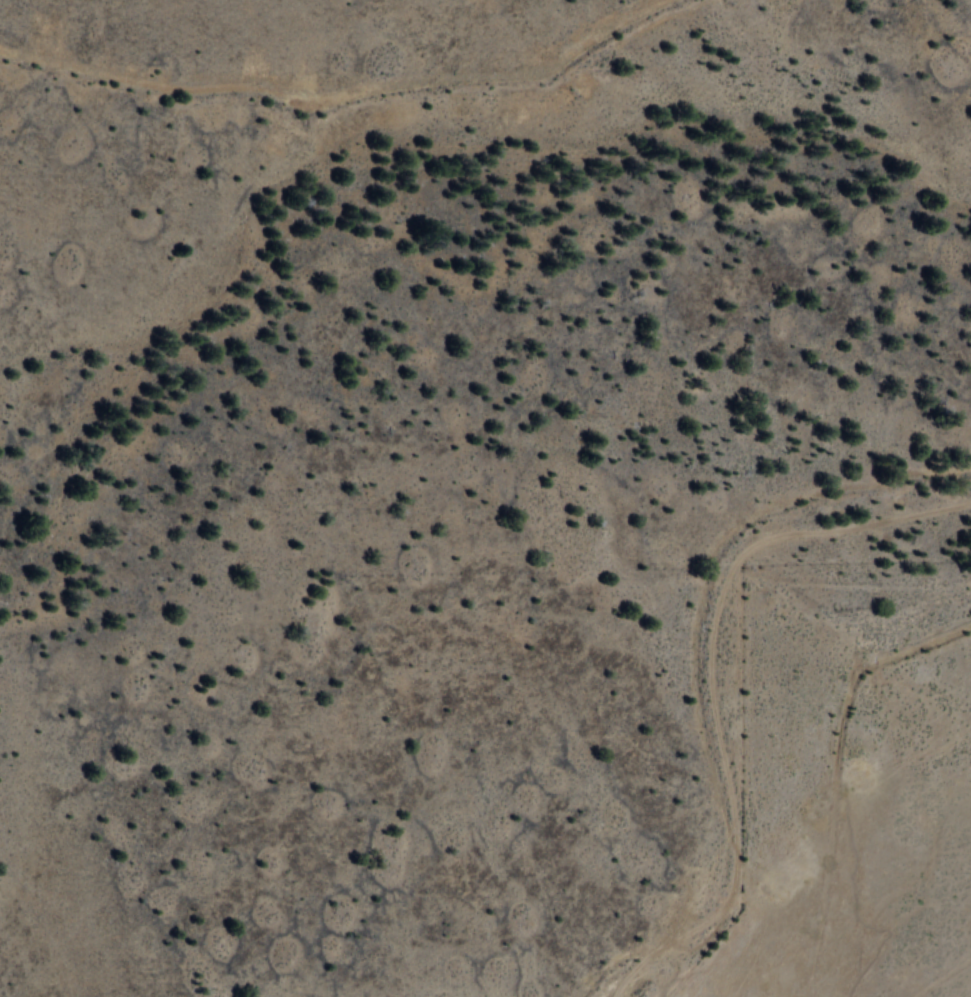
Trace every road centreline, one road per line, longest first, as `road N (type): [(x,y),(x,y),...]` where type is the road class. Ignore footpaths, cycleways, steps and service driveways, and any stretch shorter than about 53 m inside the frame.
road 1 (track): [(650,996),(720,933),(743,868),(745,834),(710,661),(730,577),(748,554),(794,530),(837,531),(970,504)]

